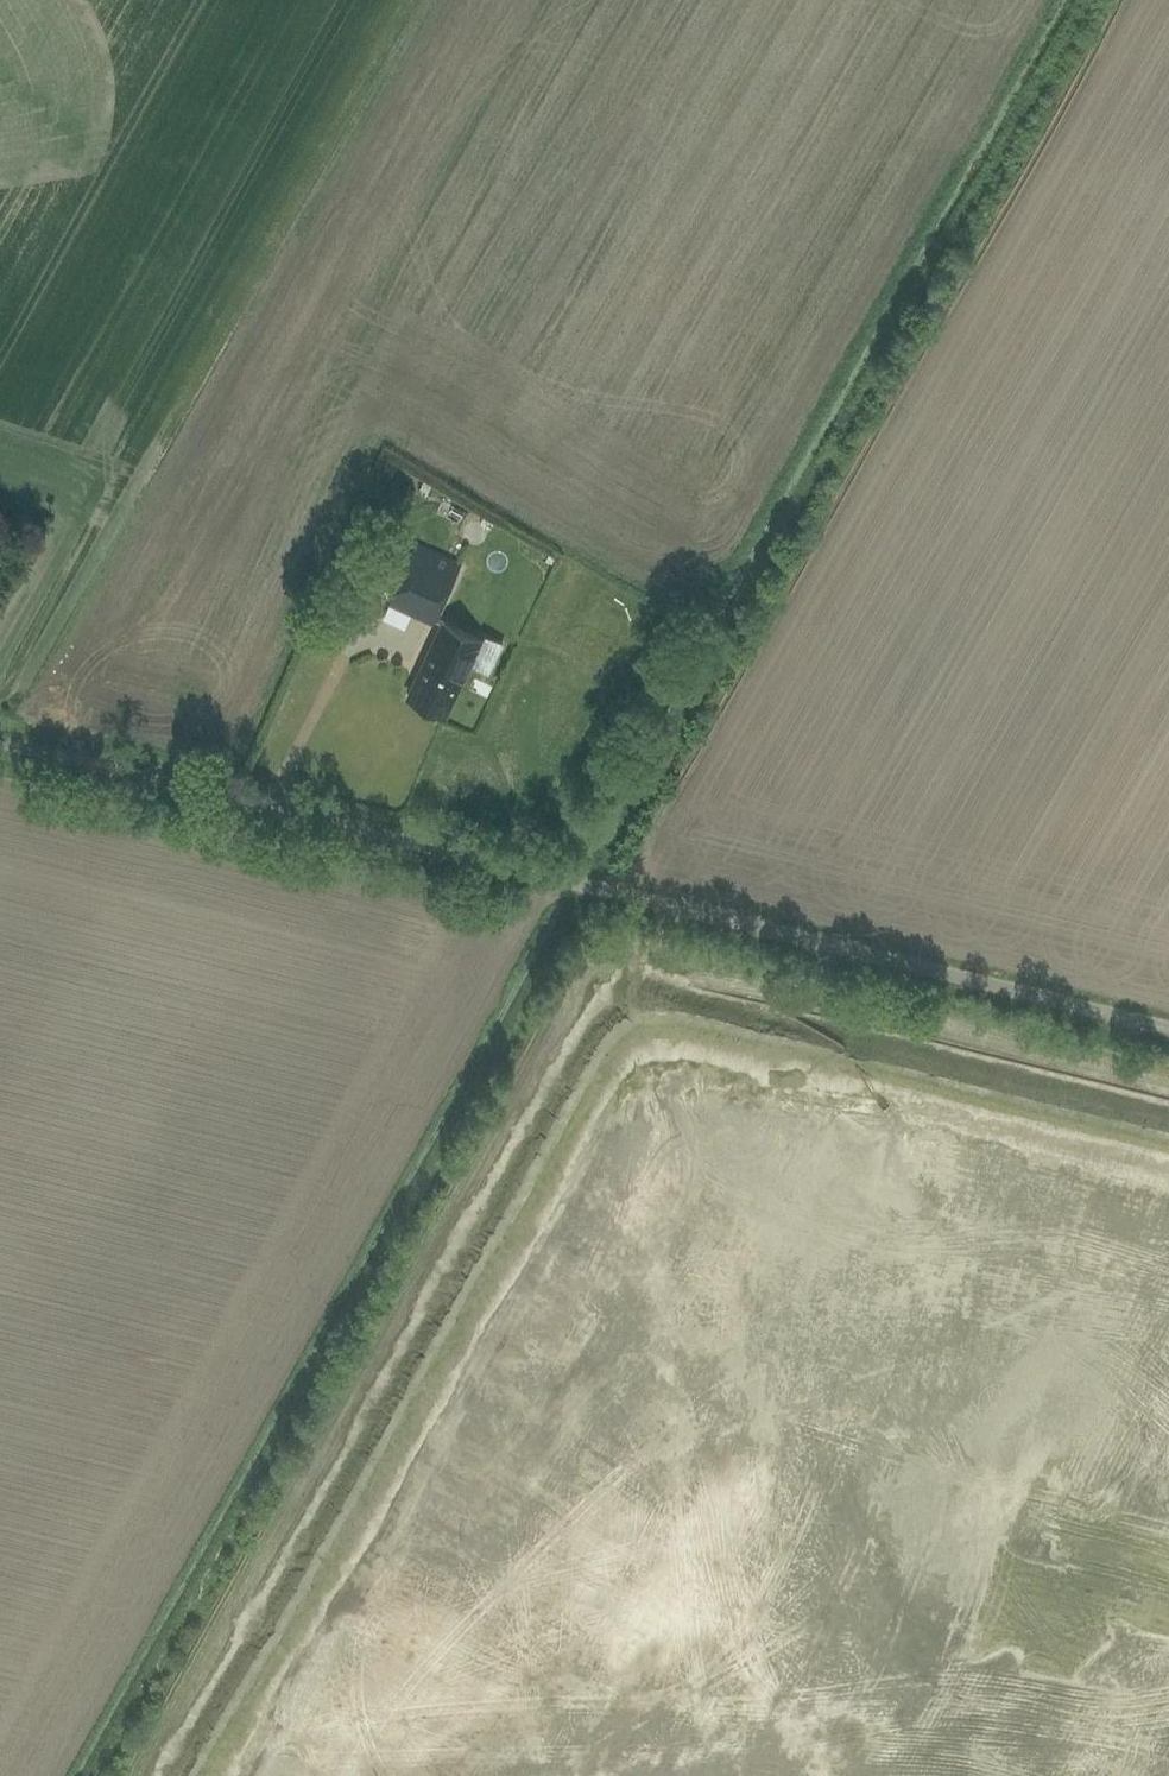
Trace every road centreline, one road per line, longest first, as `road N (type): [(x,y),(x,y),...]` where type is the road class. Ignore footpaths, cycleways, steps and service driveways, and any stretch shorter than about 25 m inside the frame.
road 1 (residential): [(1168,1033),(0,744)]

